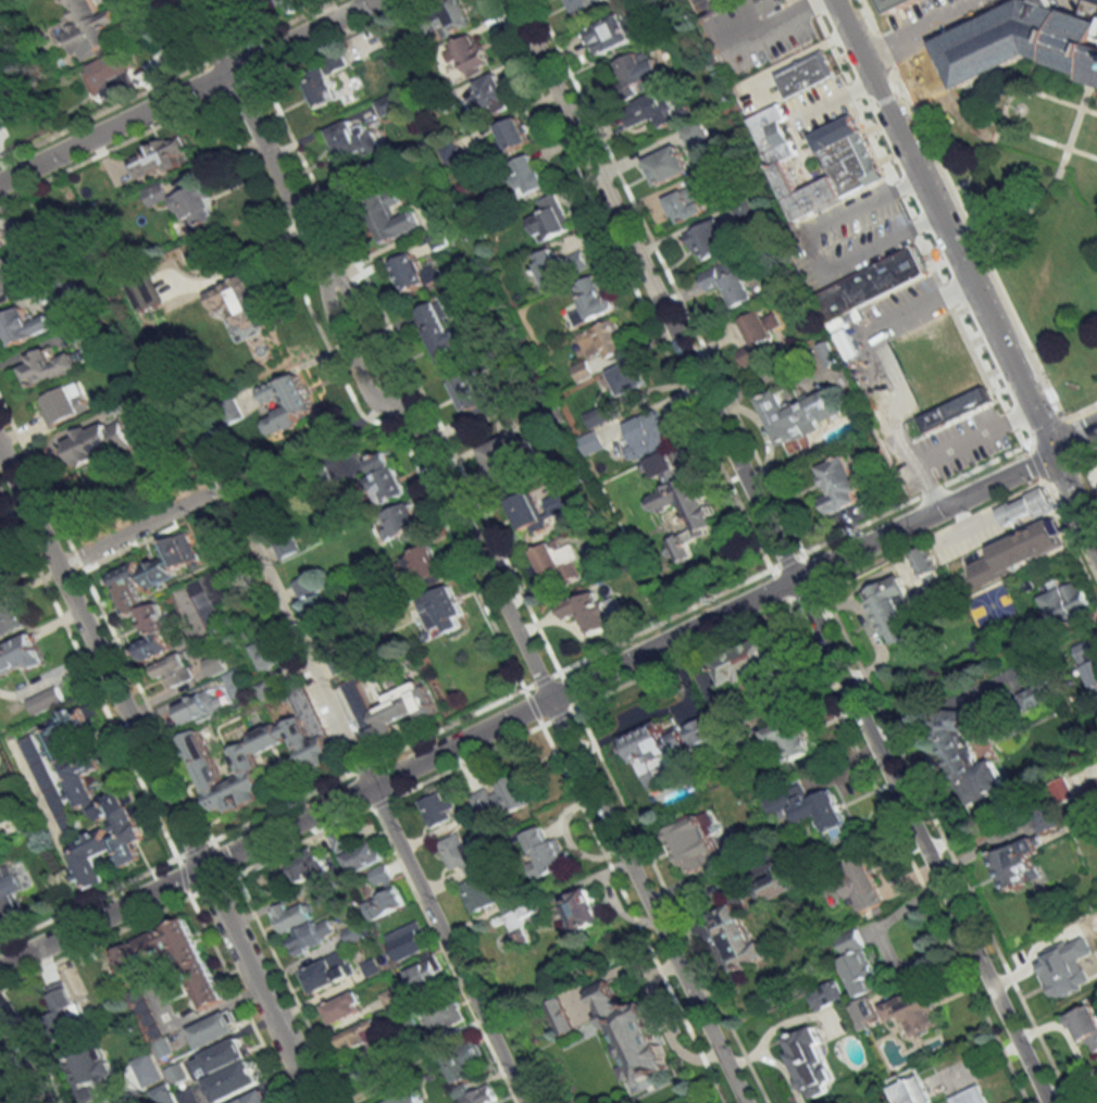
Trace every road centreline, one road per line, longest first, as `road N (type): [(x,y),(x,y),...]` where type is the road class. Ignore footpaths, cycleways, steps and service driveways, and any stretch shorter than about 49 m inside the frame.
road 1 (residential): [(744,1102),(356,304),(322,268),(192,0)]
road 2 (residential): [(1047,1102),(512,0)]
road 3 (residential): [(0,966),(1050,450)]
road 4 (residential): [(315,1102),(0,454)]
road 5 (residential): [(1096,550),(836,0)]
road 6 (residential): [(0,182),(376,0)]
road 7 (residential): [(369,787),(523,1102)]
road 8 (residential): [(199,497),(225,501),(369,787)]
road 9 (residential): [(55,568),(199,497)]

